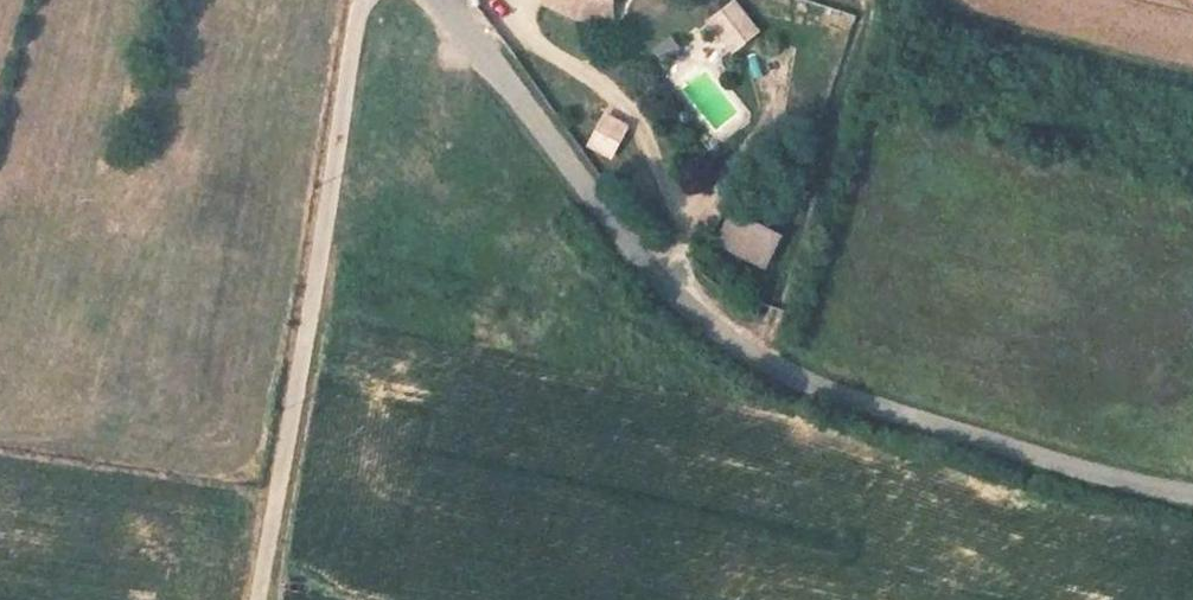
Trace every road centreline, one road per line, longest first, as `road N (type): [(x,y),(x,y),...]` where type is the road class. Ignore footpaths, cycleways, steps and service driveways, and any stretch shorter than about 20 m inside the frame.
road 1 (unclassified): [(435,0),(607,219),(733,342),(818,389),(1132,485),(1192,496)]
road 2 (unclassified): [(261,599),(362,0)]

